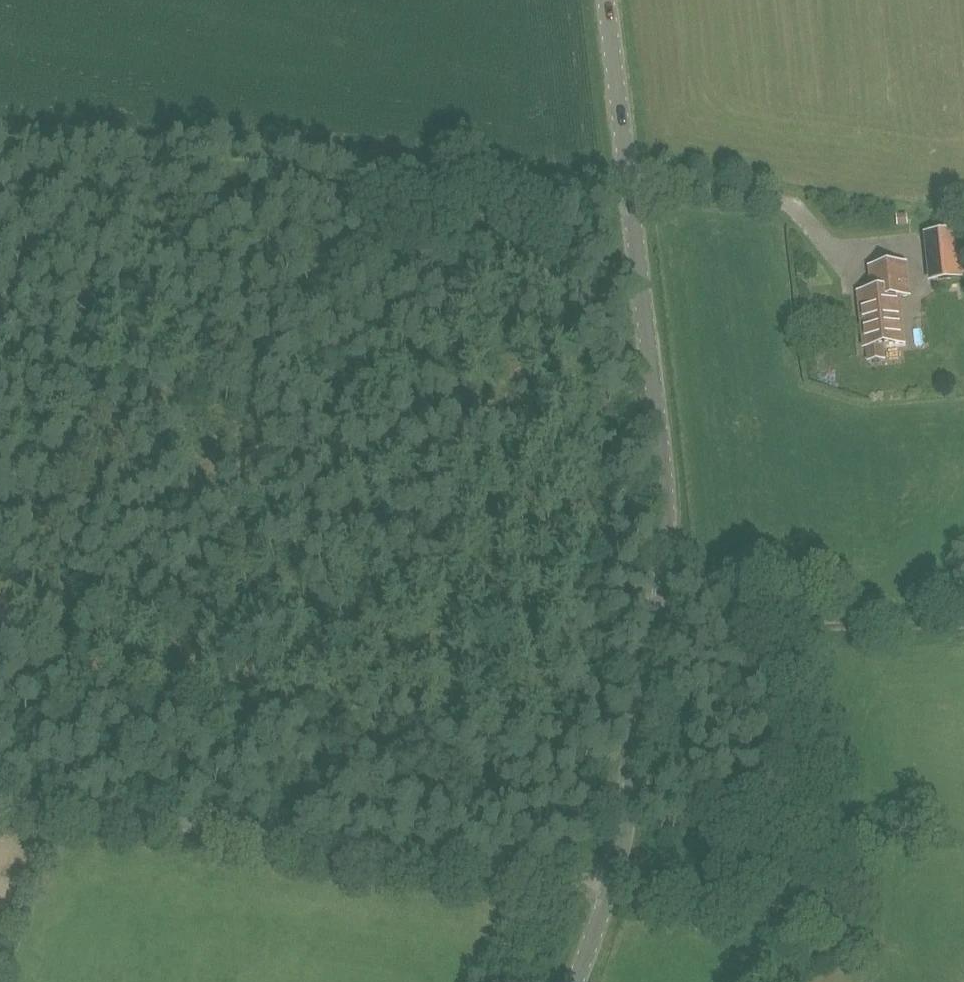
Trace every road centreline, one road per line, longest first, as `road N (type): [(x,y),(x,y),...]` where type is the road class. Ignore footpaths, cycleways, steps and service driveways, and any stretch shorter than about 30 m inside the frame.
road 1 (tertiary): [(571,981),(608,888),(633,774),(670,527),(613,0)]
road 2 (track): [(635,174),(528,188),(376,171),(307,152),(0,128)]
road 3 (track): [(659,628),(963,621)]

